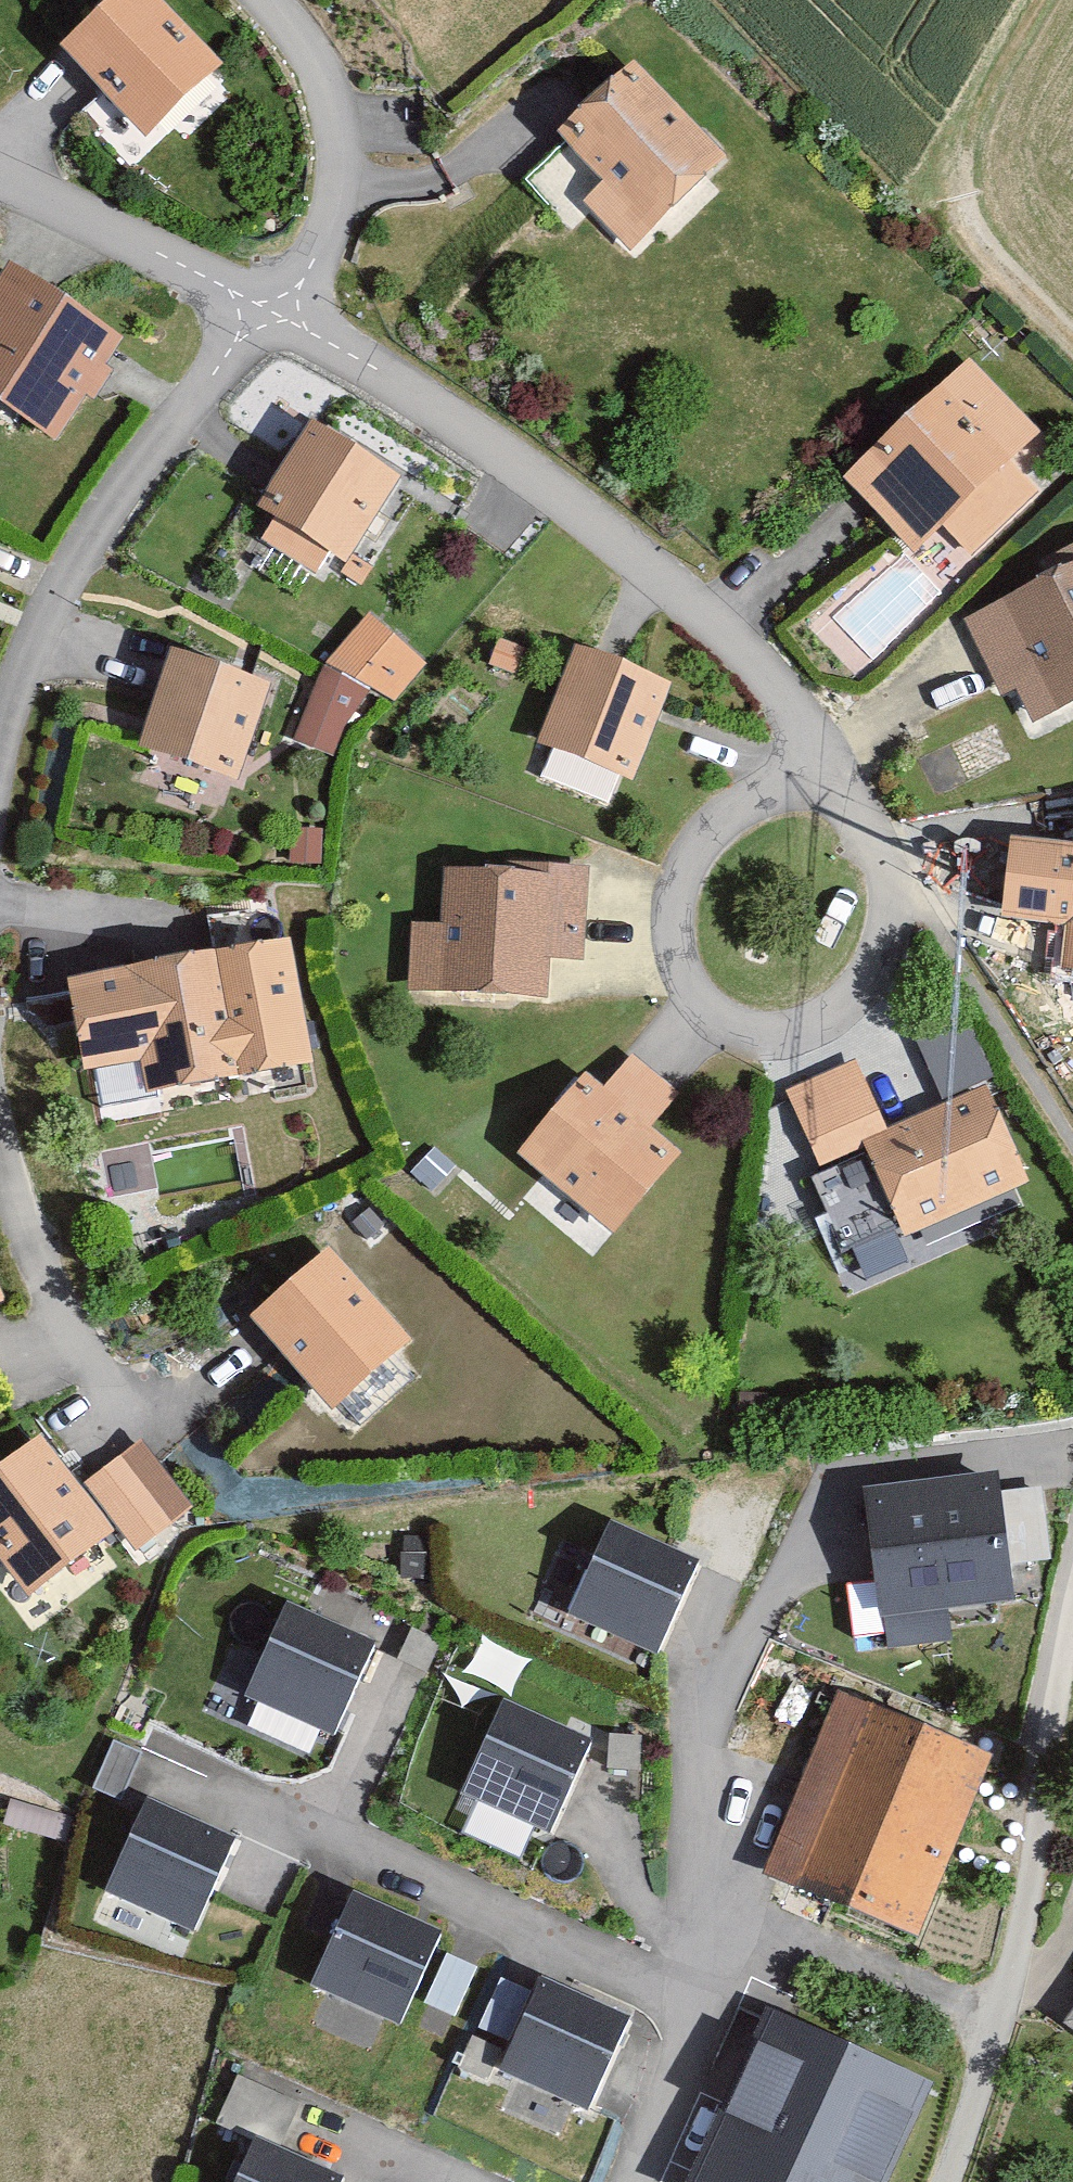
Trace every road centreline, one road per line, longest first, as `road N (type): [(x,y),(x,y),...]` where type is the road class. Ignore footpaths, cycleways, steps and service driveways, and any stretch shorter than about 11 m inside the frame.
road 1 (residential): [(624,2181),(690,1992),(698,1755),(714,1699),(836,1495)]
road 2 (residential): [(817,742),(675,585),(535,474),(410,390),(267,311)]
road 3 (residential): [(817,742),(710,830),(692,857),(673,935),(680,969),(707,1009),(744,1031),(788,1037),(828,1024),(869,971),(888,903),(889,854)]
road 4 (residential): [(944,2181),(1000,2015),(1029,1888),(1072,1576)]
road 5 (residential): [(0,749),(24,668),(59,593),(267,311)]
road 6 (track): [(737,0),(1072,339)]
road 7 (residential): [(267,311),(315,250),(342,163),(320,66),(271,0)]
road 8 (residential): [(168,1429),(106,1383),(78,1346),(42,1269),(0,1139)]
road 9 (residential): [(0,180),(267,311)]
road 10 (track): [(963,232),(961,144),(1051,0)]
road 11 (residential): [(889,854),(817,742)]

